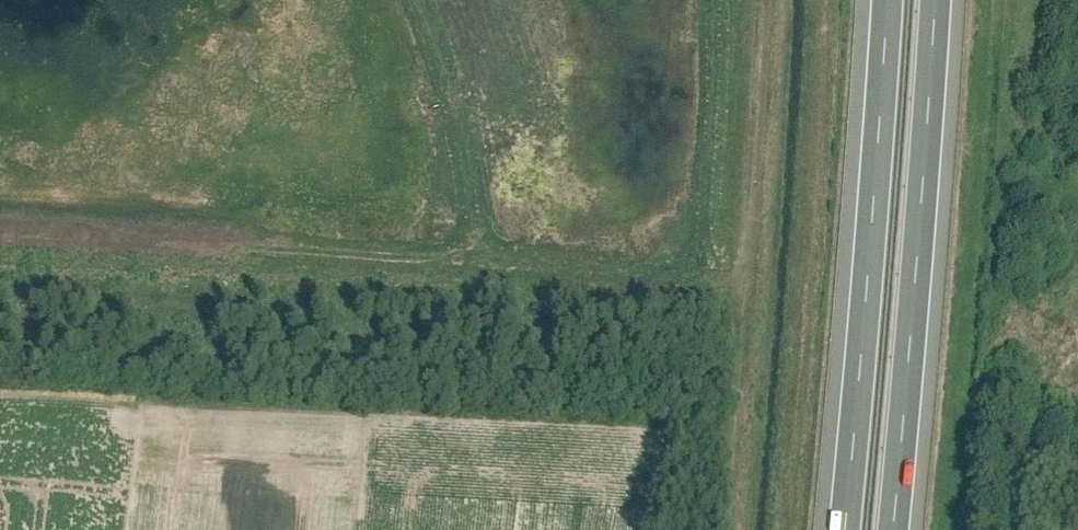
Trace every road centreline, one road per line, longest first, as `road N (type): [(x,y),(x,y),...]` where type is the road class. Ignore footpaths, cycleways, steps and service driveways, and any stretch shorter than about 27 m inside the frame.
road 1 (motorway): [(892,529),(935,0)]
road 2 (motorway): [(885,0),(845,529)]

